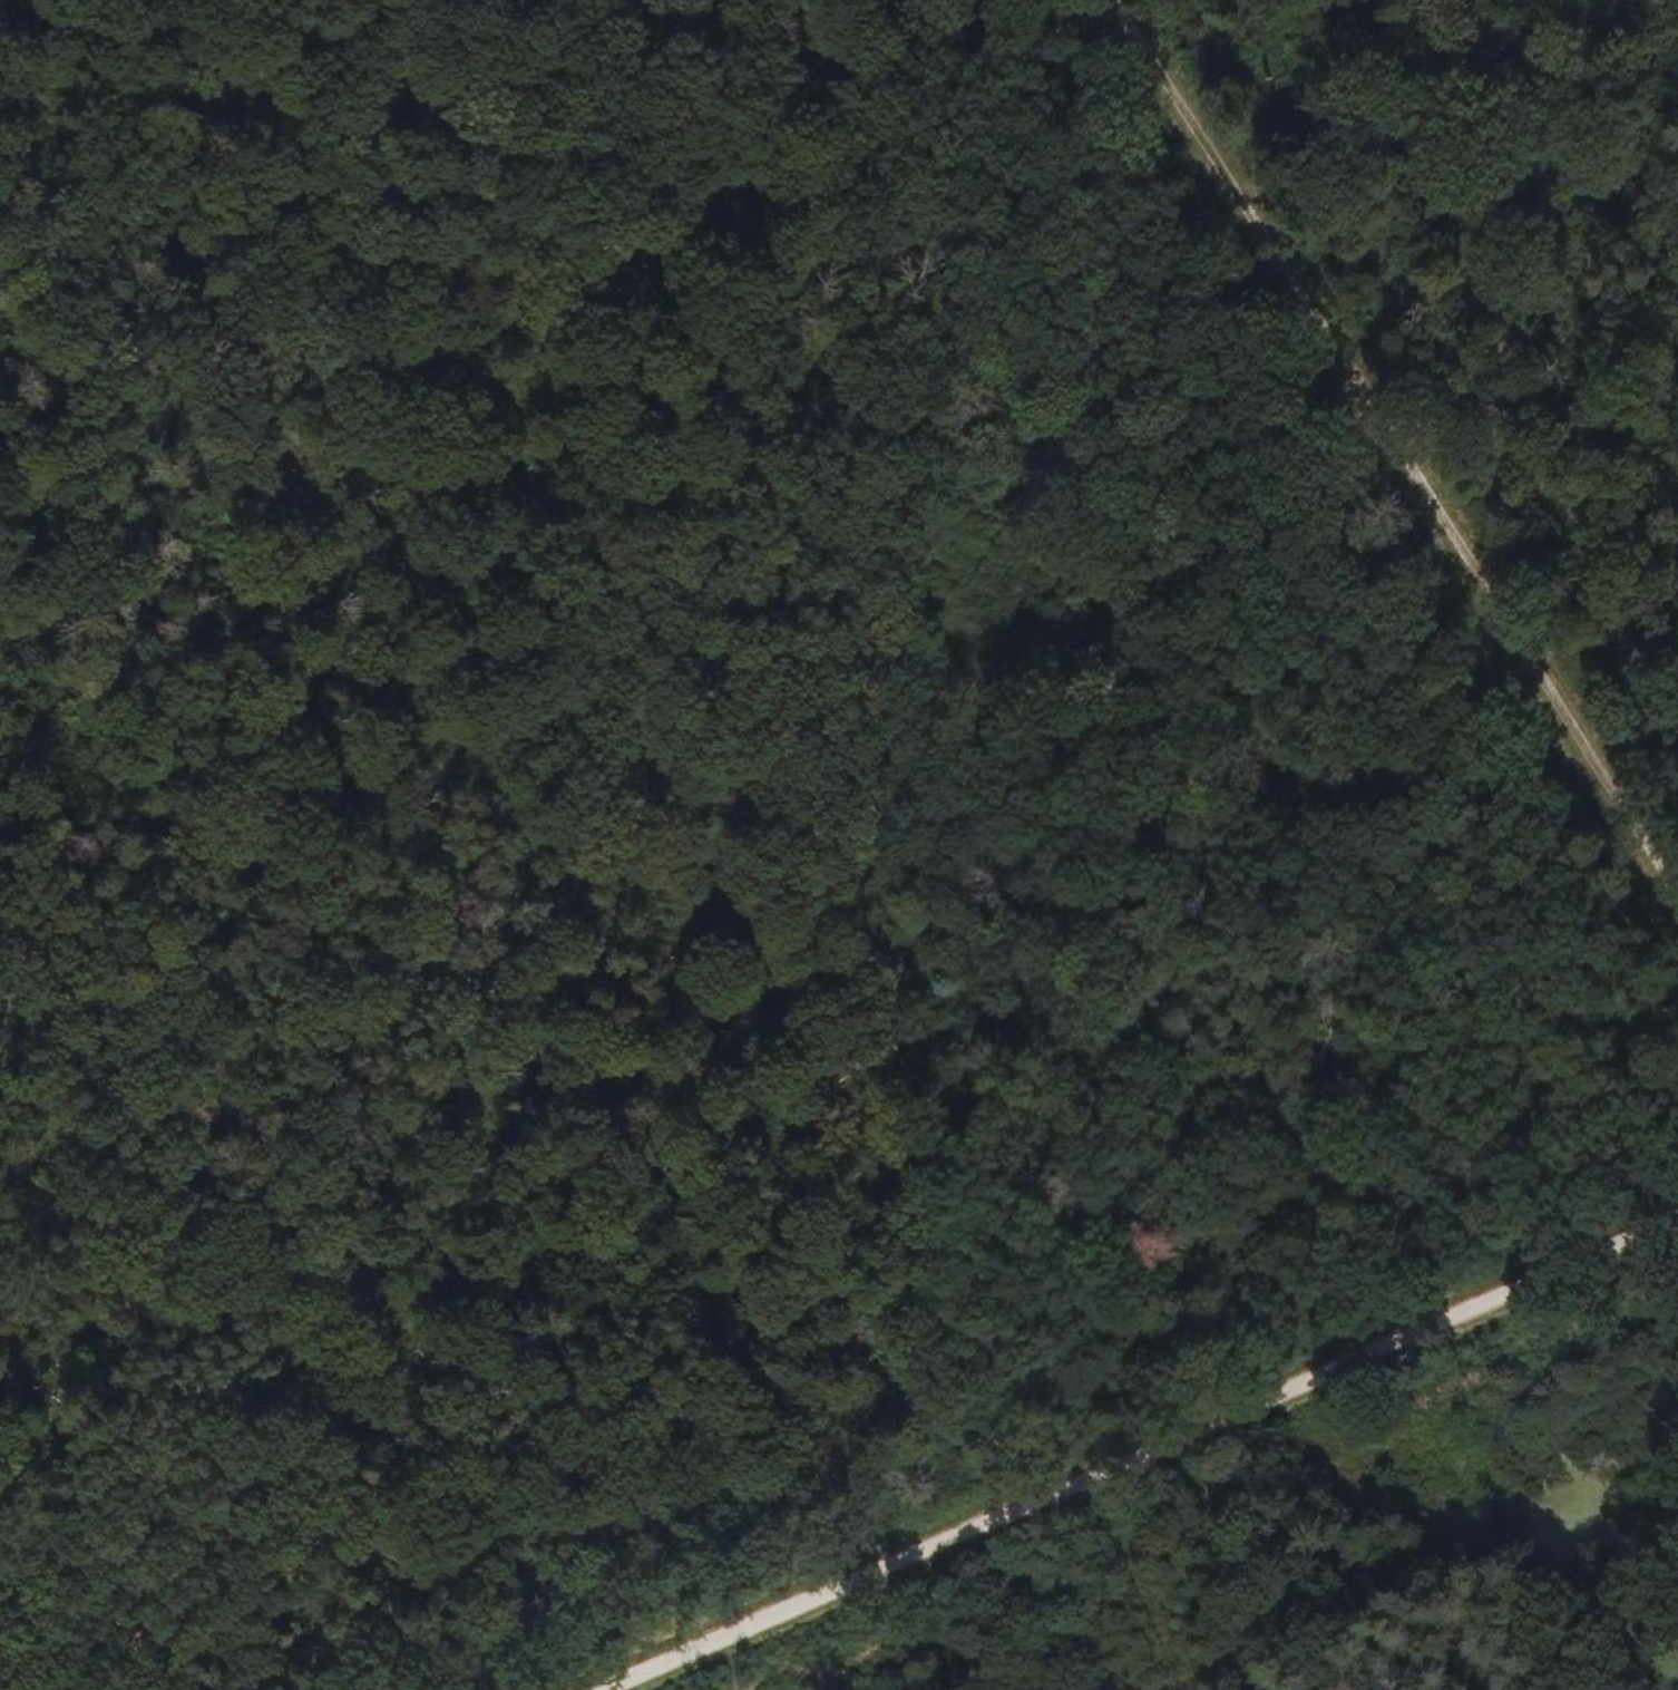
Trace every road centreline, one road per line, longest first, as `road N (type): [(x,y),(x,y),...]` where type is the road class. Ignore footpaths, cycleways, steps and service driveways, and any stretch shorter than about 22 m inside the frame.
road 1 (track): [(613,1689),(1677,1214)]
road 2 (track): [(1677,898),(1102,0)]

